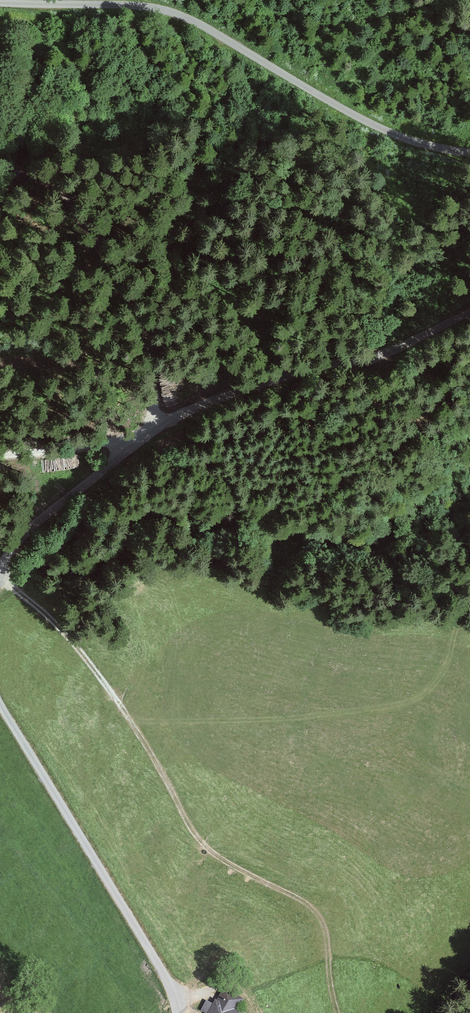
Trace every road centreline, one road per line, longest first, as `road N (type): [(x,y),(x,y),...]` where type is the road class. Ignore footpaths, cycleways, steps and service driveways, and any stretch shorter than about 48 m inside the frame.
road 1 (track): [(0,575),(94,669),(201,841),(322,919),(338,1012)]
road 2 (unclassified): [(0,572),(47,515),(175,418),(268,383),(387,353),(469,315)]
road 3 (unclassified): [(0,3),(139,6),(188,18),(374,125),(469,153)]
road 4 (track): [(0,159),(62,198),(91,229),(151,357),(156,390),(153,433),(0,465)]
road 5 (unclassified): [(178,1012),(160,967),(0,702)]

